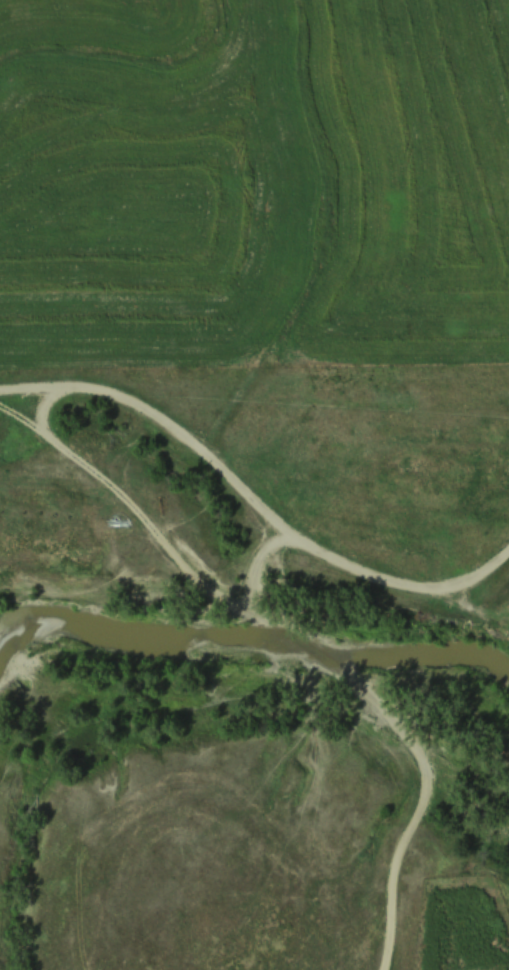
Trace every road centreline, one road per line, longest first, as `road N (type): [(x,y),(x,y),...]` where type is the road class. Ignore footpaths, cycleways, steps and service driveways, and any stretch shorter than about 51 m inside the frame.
road 1 (track): [(508,544),(453,596),(407,594),(290,542),(254,549),(251,614),(273,634),(344,666),(417,758),(415,816),(380,969)]

